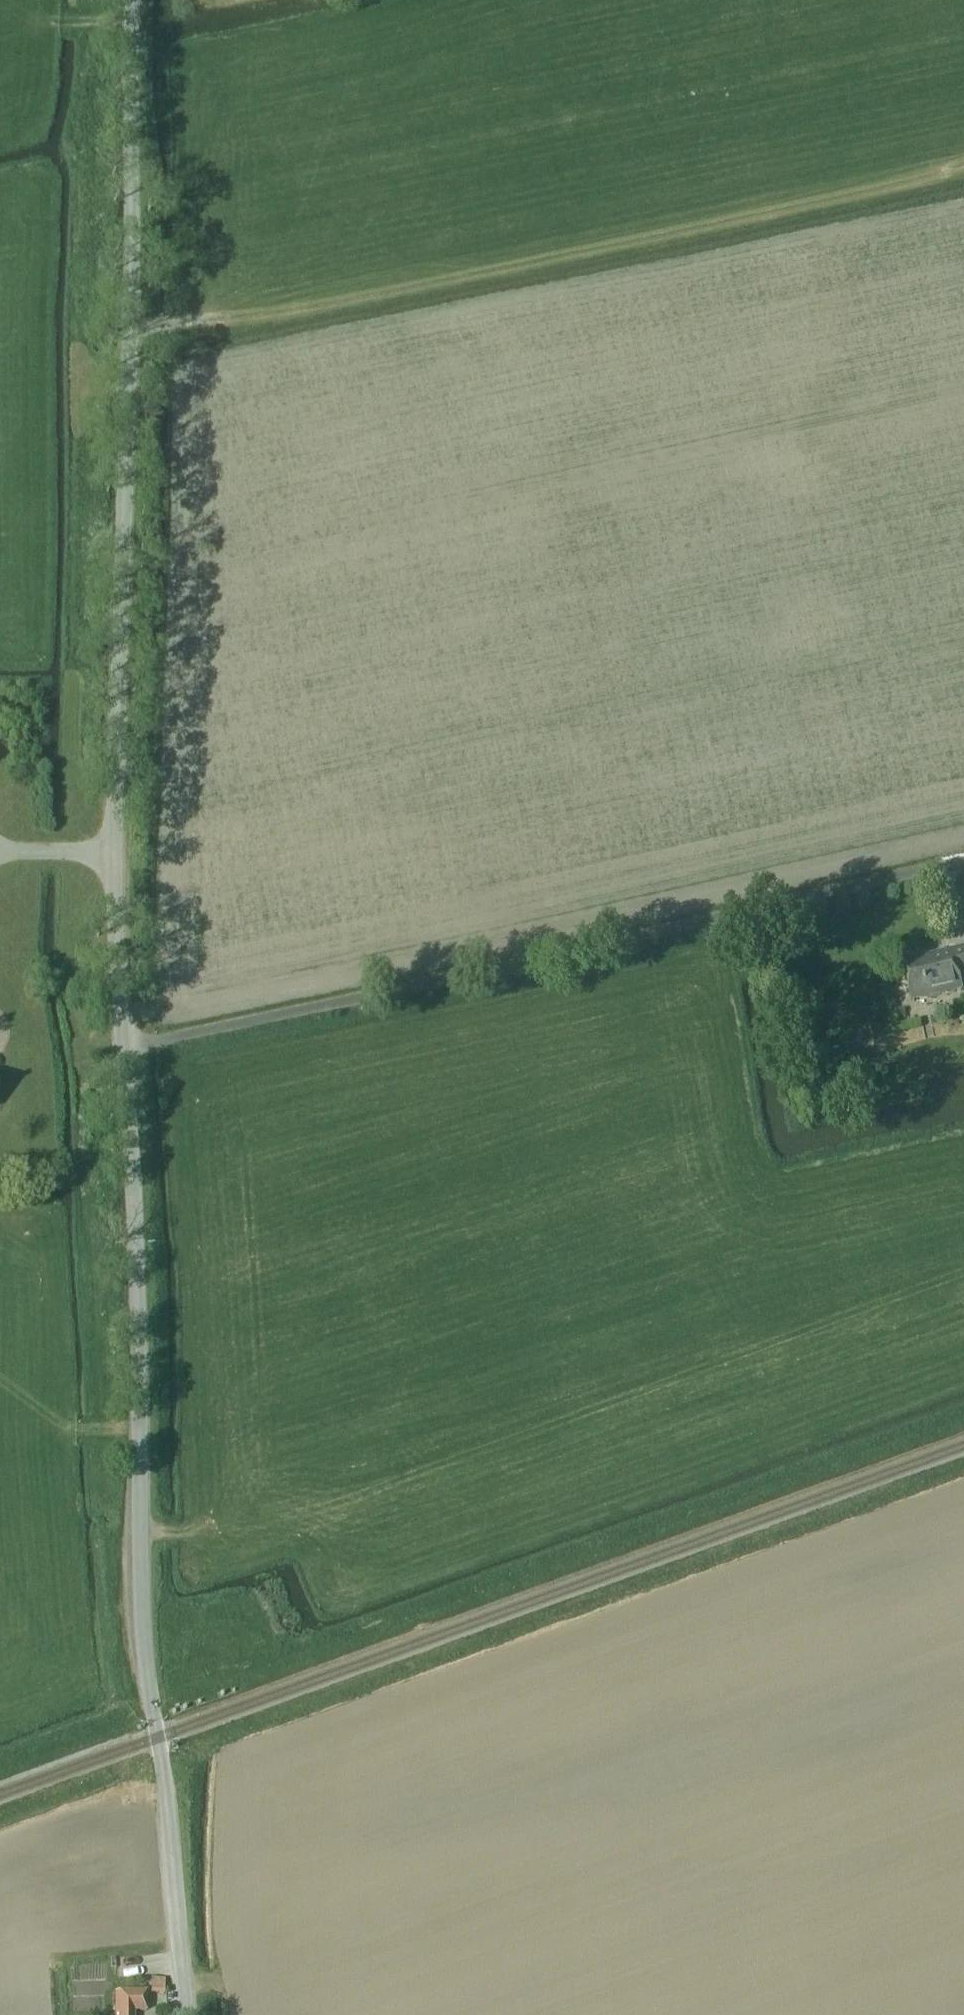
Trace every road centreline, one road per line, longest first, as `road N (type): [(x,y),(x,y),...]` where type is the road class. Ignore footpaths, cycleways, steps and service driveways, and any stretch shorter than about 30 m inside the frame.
road 1 (unclassified): [(187,2014),(142,1619),(140,1242),(112,863),(132,0)]

